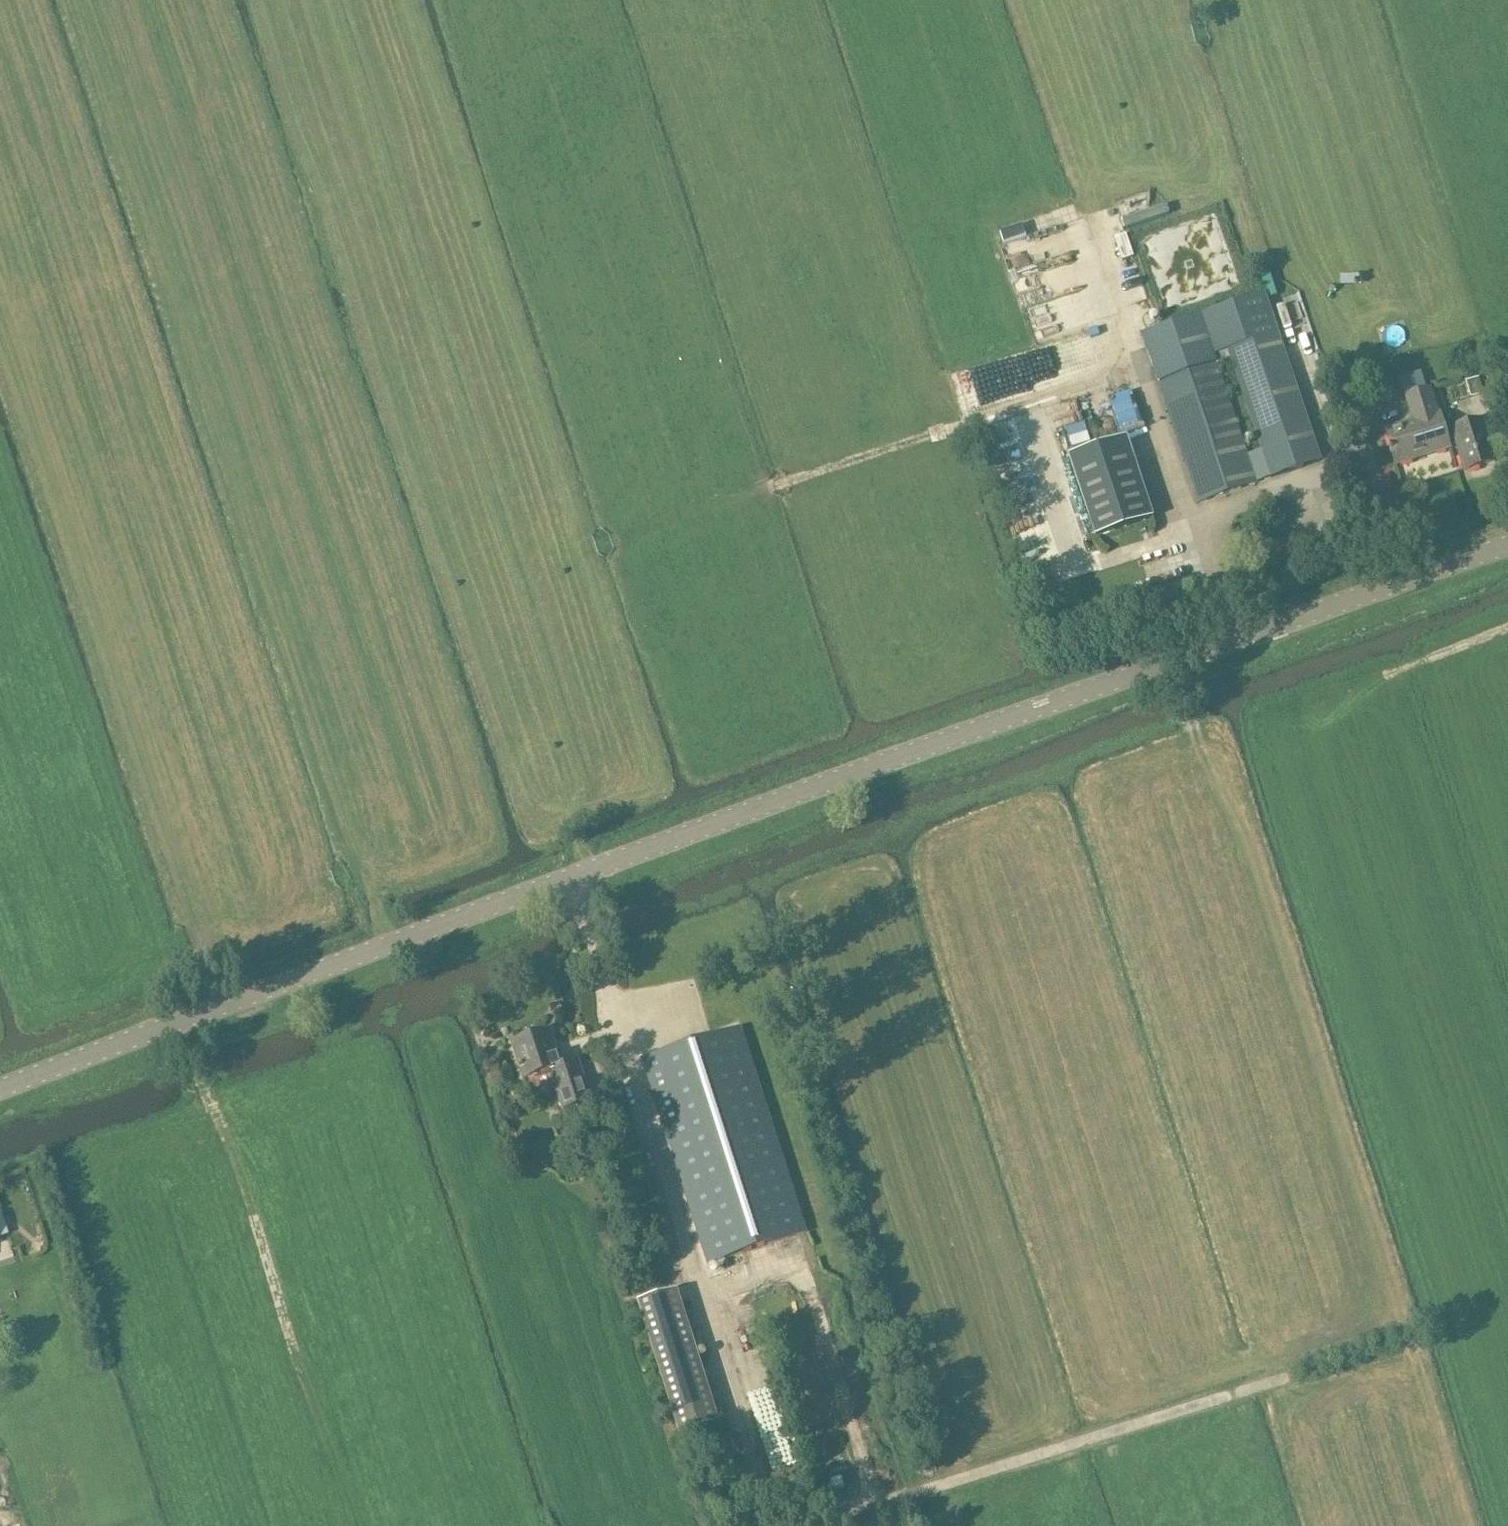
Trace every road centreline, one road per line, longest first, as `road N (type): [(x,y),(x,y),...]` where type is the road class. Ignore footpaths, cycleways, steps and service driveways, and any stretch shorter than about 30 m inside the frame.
road 1 (unclassified): [(0,1093),(569,879),(1507,547)]

